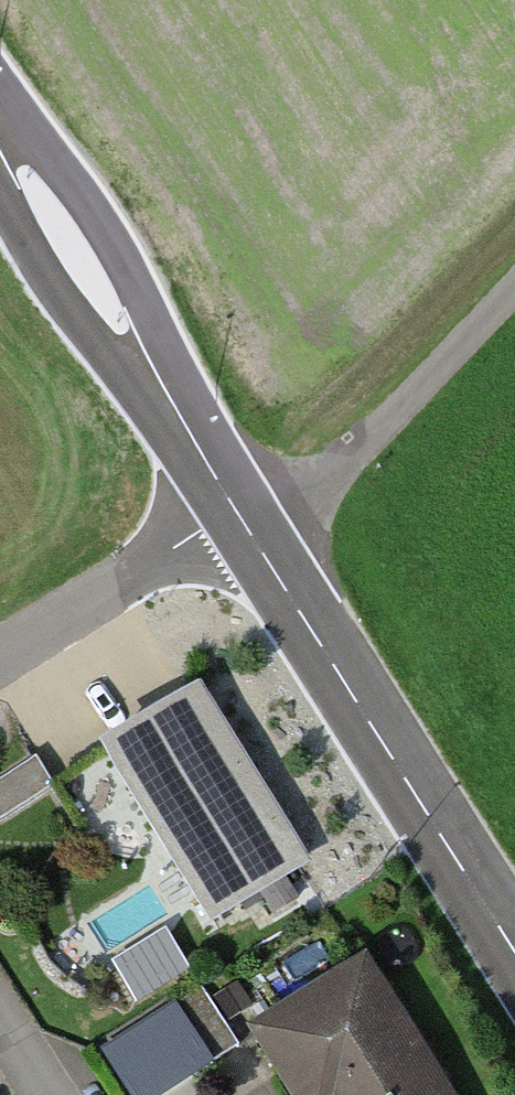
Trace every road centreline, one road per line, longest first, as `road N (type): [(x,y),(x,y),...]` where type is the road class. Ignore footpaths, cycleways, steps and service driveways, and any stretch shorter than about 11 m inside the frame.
road 1 (secondary): [(514,951),(242,512)]
road 2 (secondary): [(242,512),(0,133)]
road 3 (track): [(242,512),(314,481),(375,432),(514,281)]
road 4 (residential): [(0,658),(242,512)]

